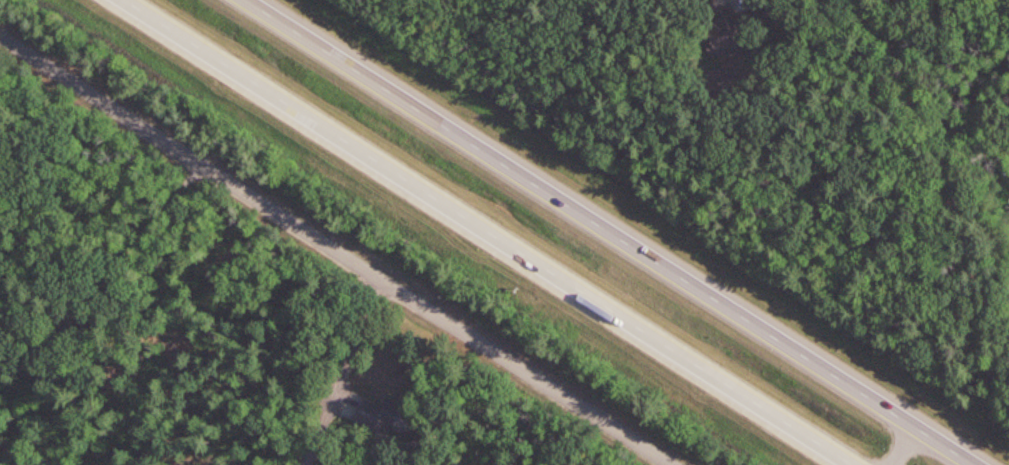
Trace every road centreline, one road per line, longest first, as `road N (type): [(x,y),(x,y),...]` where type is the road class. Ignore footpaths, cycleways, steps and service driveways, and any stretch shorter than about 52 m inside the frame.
road 1 (motorway): [(974,464),(246,0)]
road 2 (motorway): [(124,0),(850,464)]
road 3 (residential): [(674,464),(0,30)]

